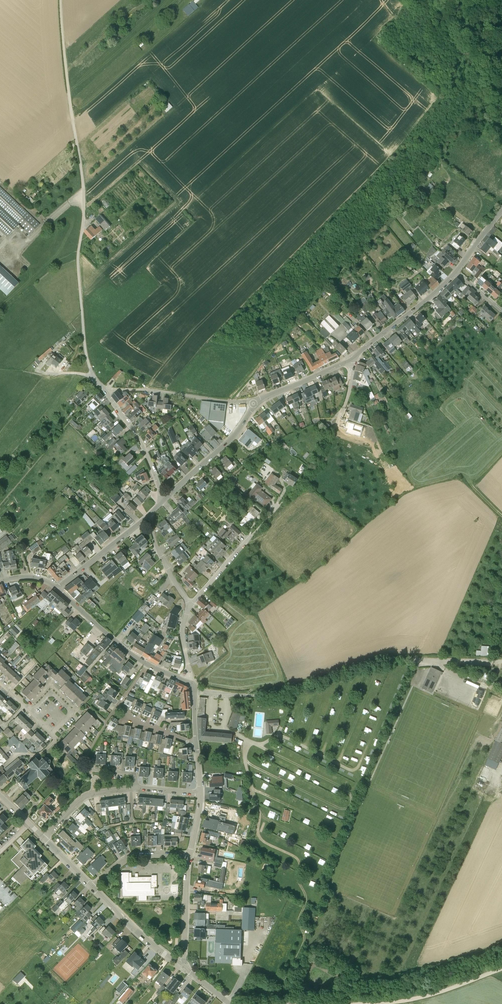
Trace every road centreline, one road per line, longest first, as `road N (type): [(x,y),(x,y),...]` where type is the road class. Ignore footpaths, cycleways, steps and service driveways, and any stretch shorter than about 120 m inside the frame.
road 1 (unclassified): [(103,388),(85,345),(78,261),(84,192),(60,0)]
road 2 (unclassified): [(193,692),(257,695),(394,658),(501,661)]
road 3 (residential): [(44,838),(92,793),(199,794)]
road 4 (residential): [(192,684),(146,664),(57,588)]
road 5 (residential): [(254,403),(105,390)]
road 6 (track): [(363,1003),(426,996),(501,969)]
road 7 (unclassified): [(351,359),(456,273)]
road 8 (unclassified): [(163,501),(235,435),(254,403)]
road 9 (residential): [(191,605),(280,505)]
road 10 (residential): [(163,501),(139,439),(105,390)]
road 11 (unclassified): [(57,588),(151,513)]

